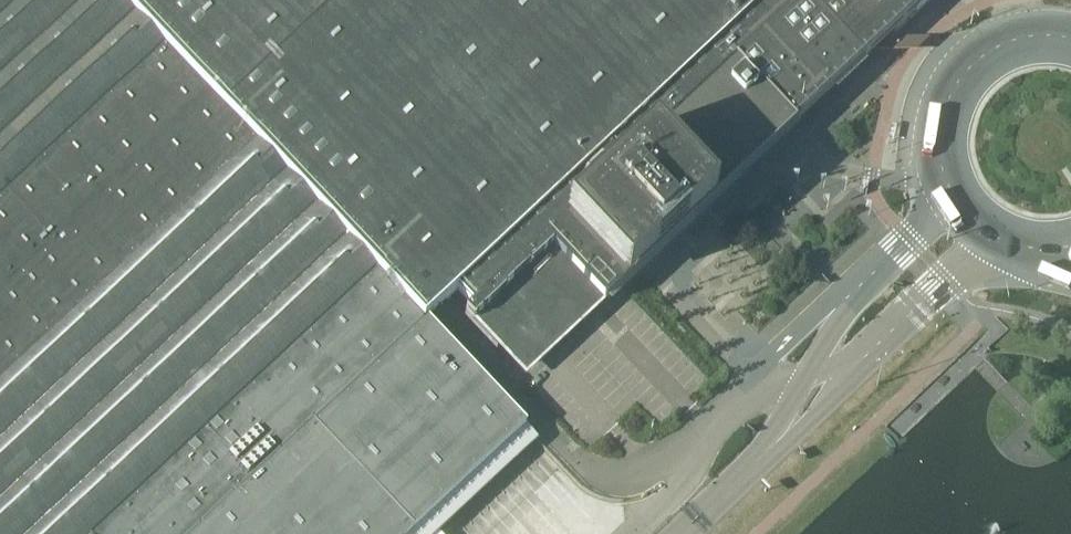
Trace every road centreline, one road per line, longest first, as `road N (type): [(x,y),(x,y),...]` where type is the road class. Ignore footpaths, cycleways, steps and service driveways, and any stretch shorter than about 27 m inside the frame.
road 1 (unclassified): [(1070,39),(1032,37),(985,57),(960,83),(944,123),(944,168),(975,221),(1004,241),(1048,251),(1070,246)]

